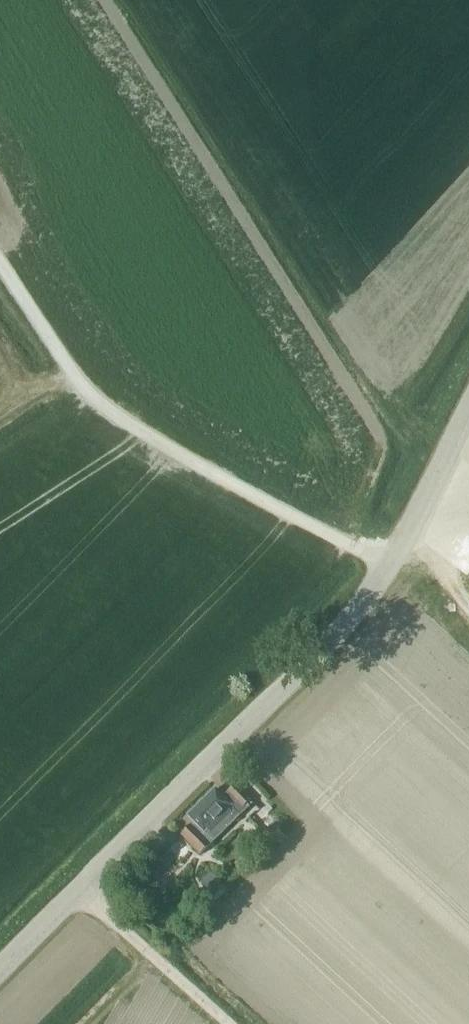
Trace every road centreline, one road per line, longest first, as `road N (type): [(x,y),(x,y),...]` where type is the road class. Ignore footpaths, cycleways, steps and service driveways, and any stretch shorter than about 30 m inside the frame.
road 1 (tertiary): [(0,967),(363,603),(468,410)]
road 2 (track): [(391,563),(233,484),(103,404),(75,375),(0,261)]
road 3 (track): [(80,888),(229,1023)]

